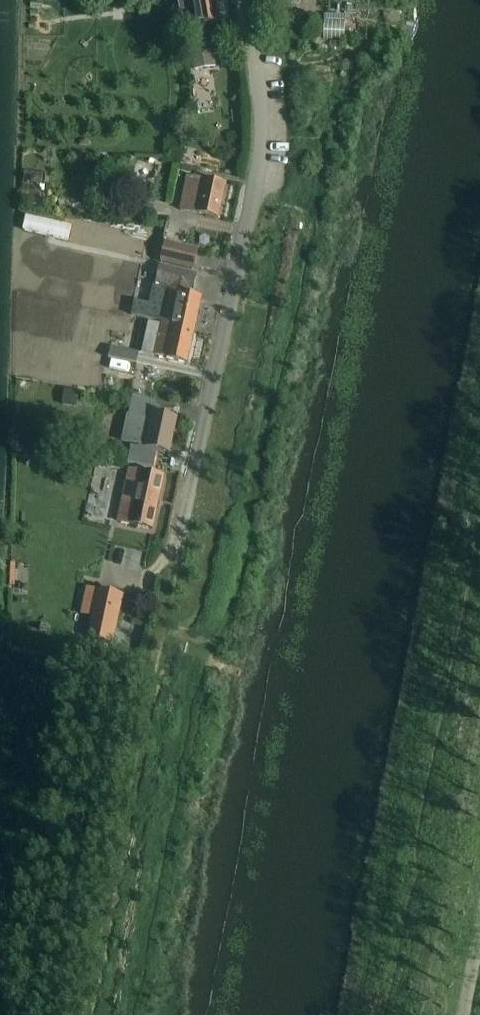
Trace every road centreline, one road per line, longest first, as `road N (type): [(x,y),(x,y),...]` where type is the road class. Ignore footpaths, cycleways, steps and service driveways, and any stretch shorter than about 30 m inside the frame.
road 1 (residential): [(175,558),(259,166),(261,110),(243,0)]
road 2 (track): [(82,1014),(175,558)]

